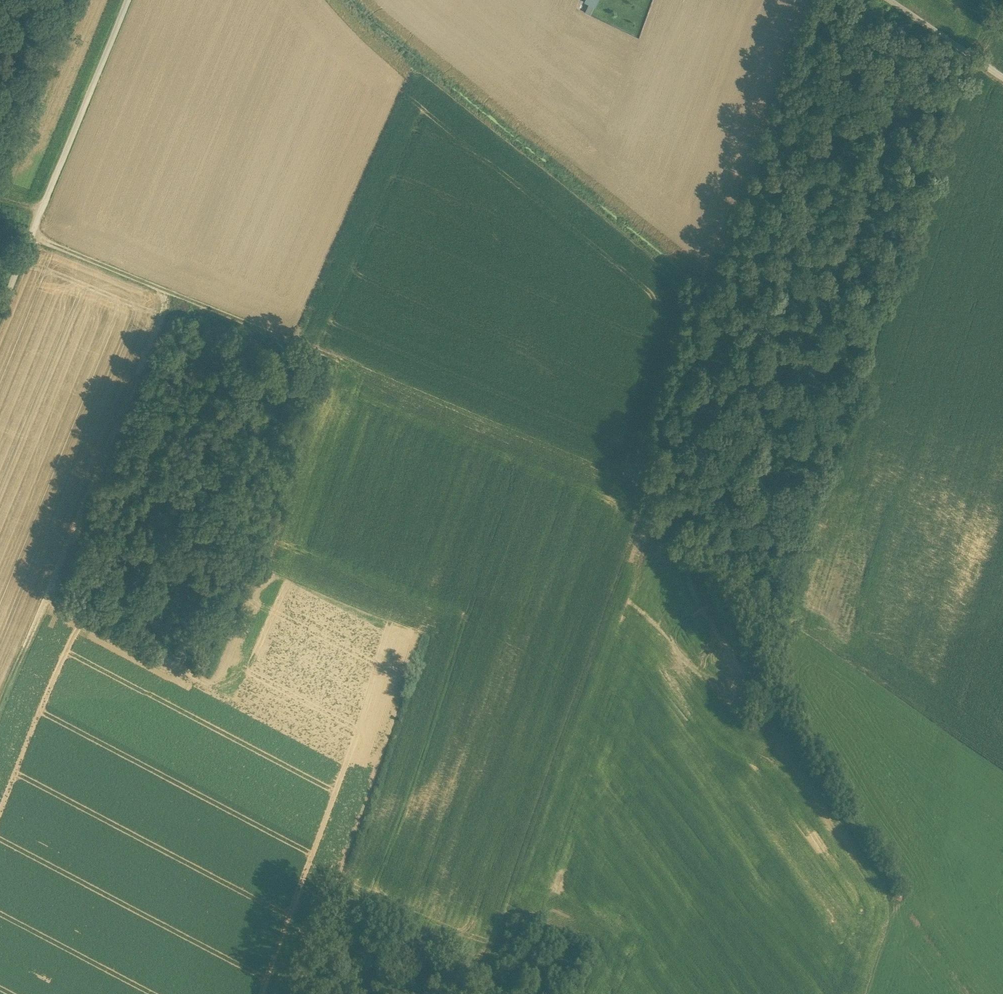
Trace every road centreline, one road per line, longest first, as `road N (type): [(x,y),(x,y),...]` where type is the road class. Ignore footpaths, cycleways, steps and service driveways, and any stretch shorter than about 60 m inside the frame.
road 1 (unclassified): [(123,0),(0,297)]
road 2 (unclassified): [(1002,75),(894,0)]

